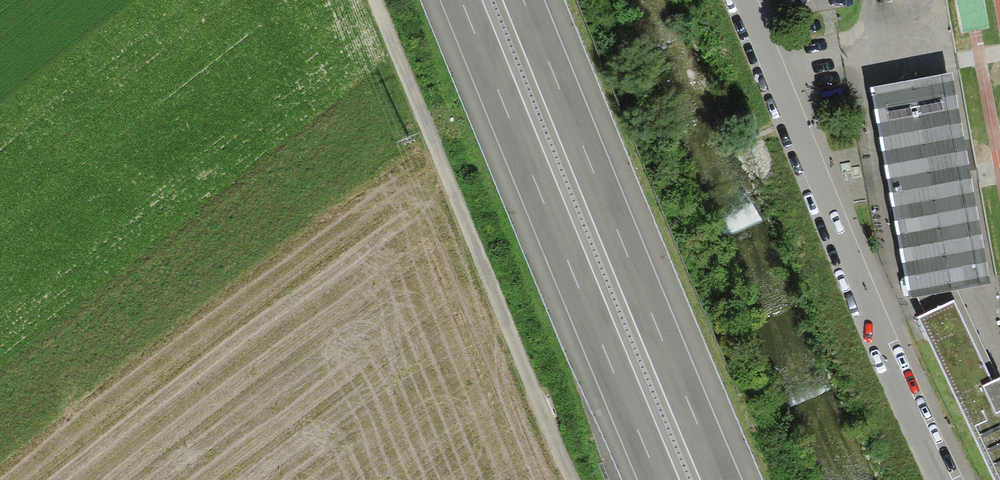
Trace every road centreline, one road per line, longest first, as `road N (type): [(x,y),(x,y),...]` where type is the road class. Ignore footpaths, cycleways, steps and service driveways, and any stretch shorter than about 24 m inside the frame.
road 1 (motorway): [(728,479),(525,0)]
road 2 (track): [(568,479),(371,0)]
road 3 (motorway): [(462,0),(658,479)]
road 4 (residential): [(750,0),(942,479)]

